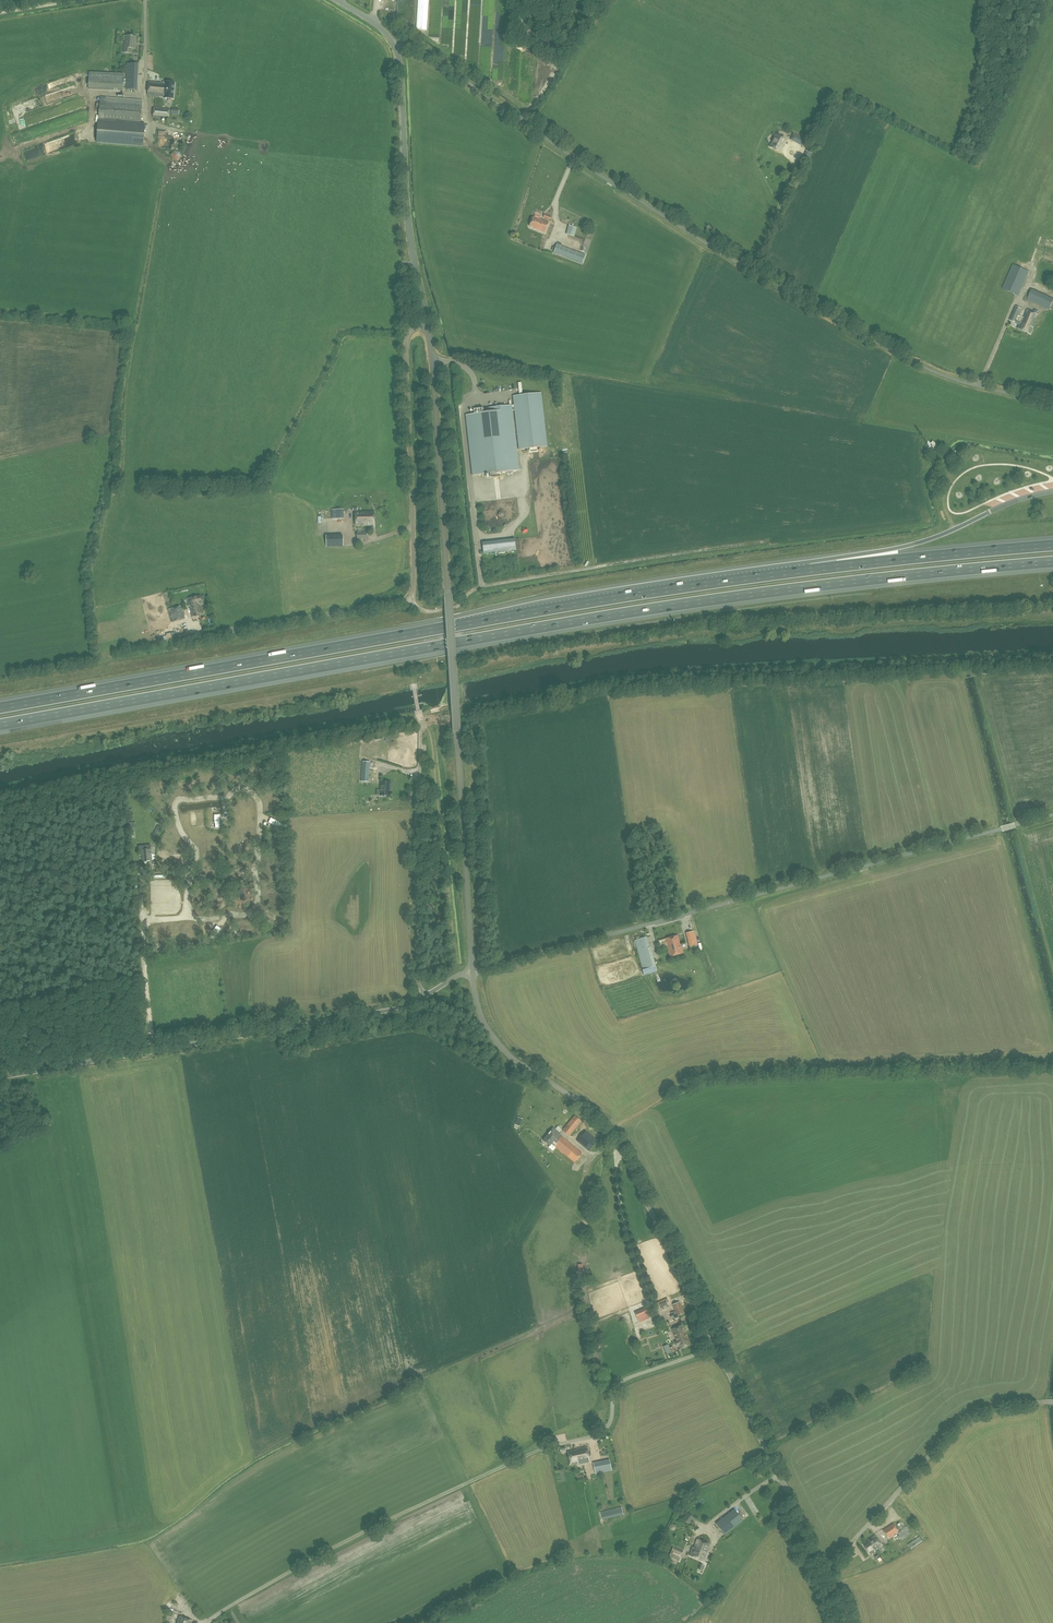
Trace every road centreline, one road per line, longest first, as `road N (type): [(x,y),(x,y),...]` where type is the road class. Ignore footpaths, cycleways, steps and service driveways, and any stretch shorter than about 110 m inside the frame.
road 1 (motorway): [(0,725),(718,599),(1052,562)]
road 2 (motorway): [(813,570),(0,707)]
road 3 (unclassified): [(1052,406),(932,371),(788,295),(415,49),(397,46)]
road 4 (unclassified): [(473,971),(427,324)]
road 5 (unclassified): [(473,971),(1052,815)]
road 6 (unclassified): [(717,1346),(613,1128),(512,1059),(483,1017),(473,971)]
road 7 (unclassified): [(0,1078),(392,1011),(420,999)]
road 8 (unclassified): [(411,599),(422,609),(444,610),(478,587),(765,543)]
road 9 (unclassified): [(827,1571),(961,1423),(984,1411),(1052,1403)]
road 10 (unclassified): [(411,599),(408,335),(427,324)]
road 11 (unclassified): [(427,324),(397,46)]
road 12 (unclassified): [(420,999),(421,720)]
road 13 (unclassified): [(827,1571),(717,1346)]
road 14 (motorway): [(1052,545),(813,570)]
road 15 (unclassified): [(208,634),(411,599)]
road 16 (unclassified): [(604,1430),(622,1383),(717,1346)]
road 17 (motorway): [(941,535),(813,570)]

